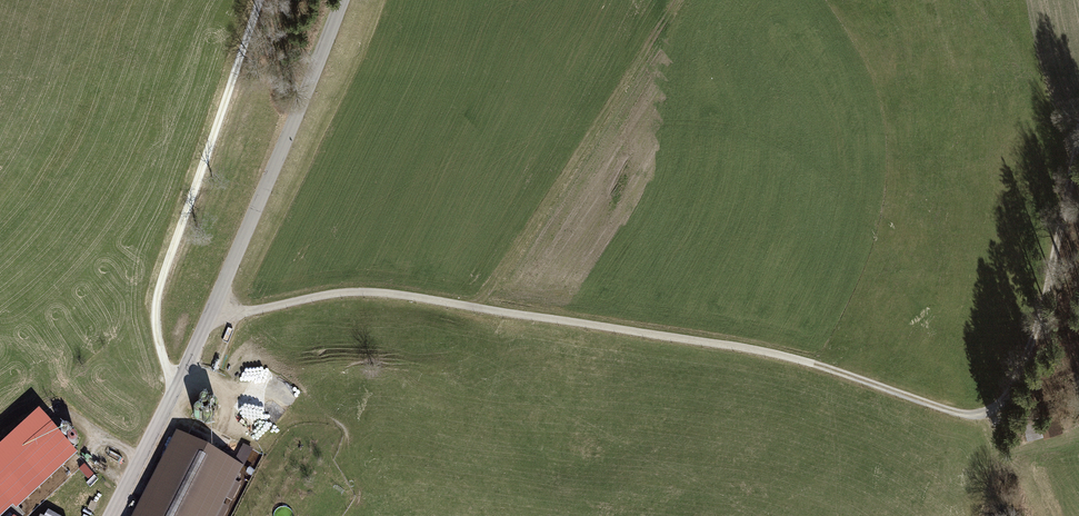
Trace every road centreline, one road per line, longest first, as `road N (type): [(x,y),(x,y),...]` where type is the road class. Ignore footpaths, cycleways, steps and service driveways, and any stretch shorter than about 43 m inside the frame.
road 1 (track): [(214,311),(237,315),(373,293),(765,353),(950,411),(992,412)]
road 2 (tertiary): [(341,0),(214,311),(112,515)]
road 3 (track): [(181,384),(158,344),(161,287),(261,0)]
road 4 (track): [(992,412),(1009,396),(1035,339),(1078,138)]

